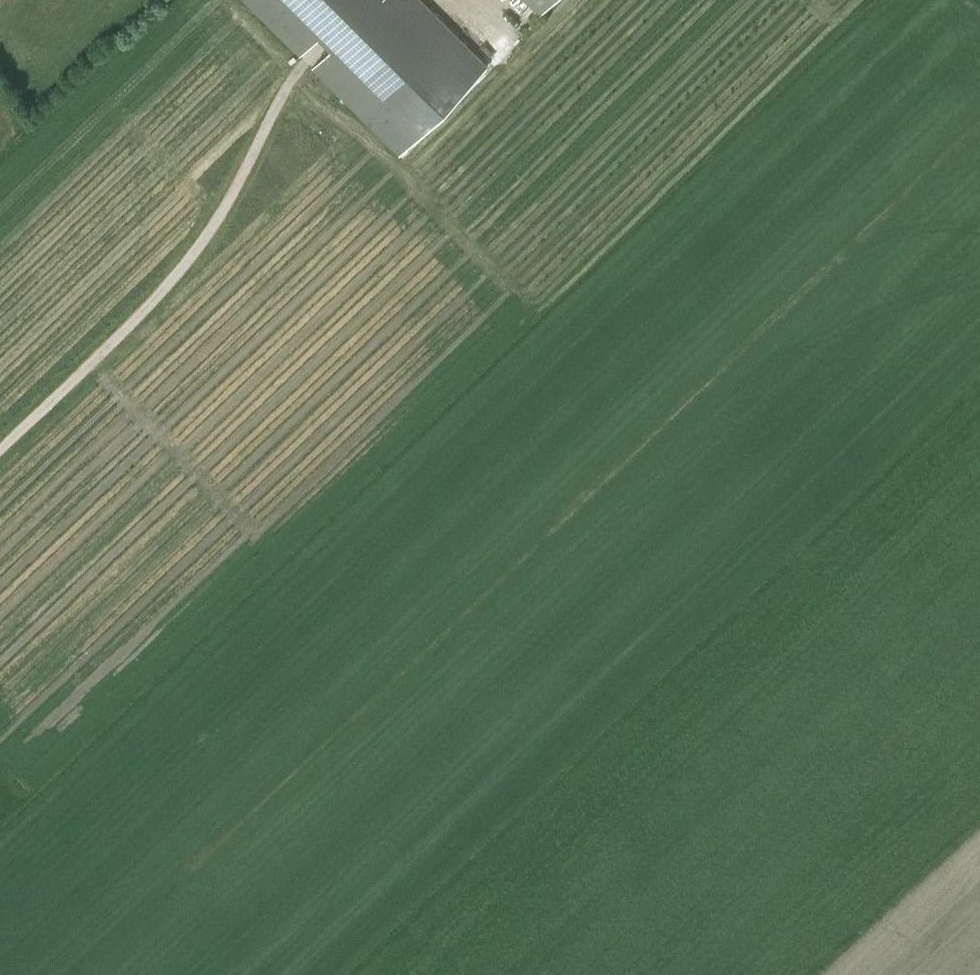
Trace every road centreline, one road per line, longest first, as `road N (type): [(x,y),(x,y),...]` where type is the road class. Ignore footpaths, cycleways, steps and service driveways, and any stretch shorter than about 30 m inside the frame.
road 1 (track): [(364,0),(288,80),(204,237),(0,447)]

